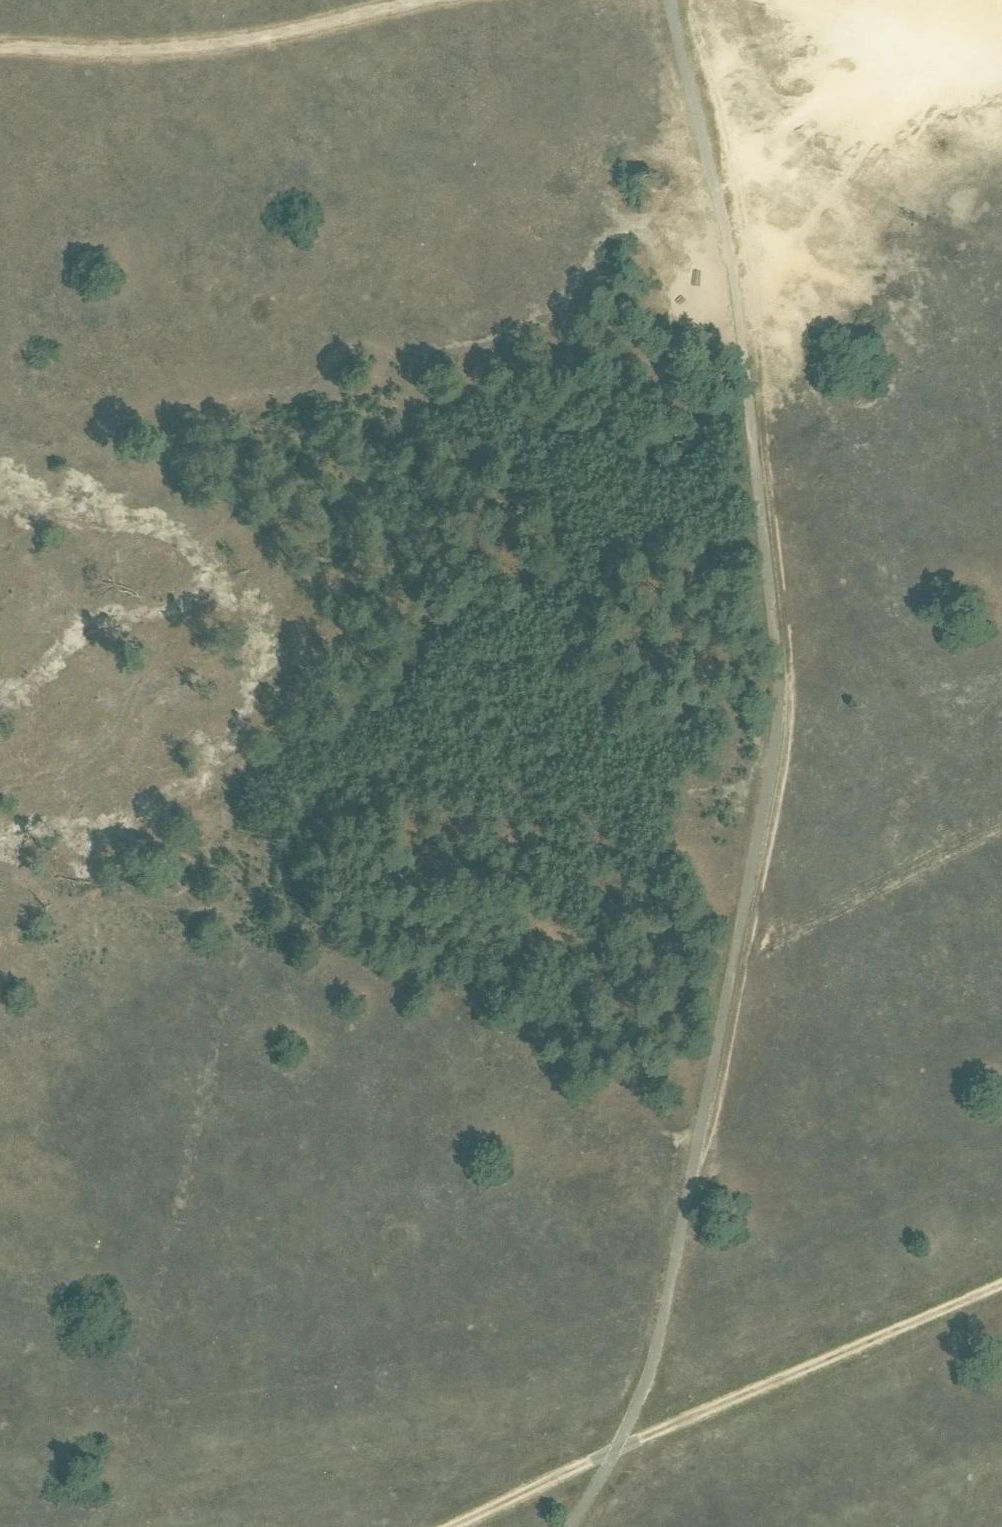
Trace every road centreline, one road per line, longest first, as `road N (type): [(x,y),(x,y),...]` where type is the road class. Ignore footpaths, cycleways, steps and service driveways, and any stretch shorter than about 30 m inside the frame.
road 1 (track): [(0,43),(224,37),(385,0)]
road 2 (track): [(767,0),(893,20),(1001,20)]

